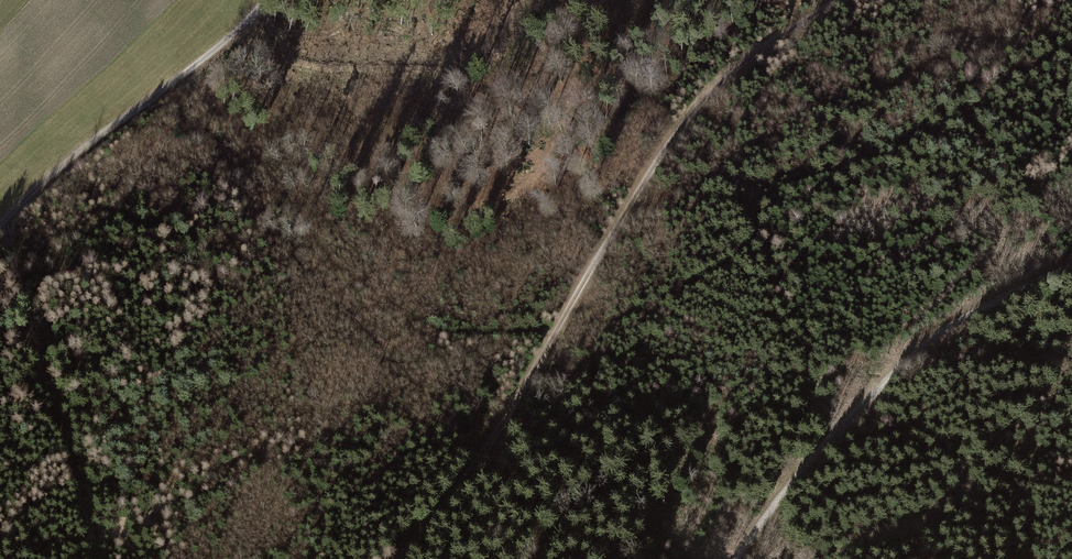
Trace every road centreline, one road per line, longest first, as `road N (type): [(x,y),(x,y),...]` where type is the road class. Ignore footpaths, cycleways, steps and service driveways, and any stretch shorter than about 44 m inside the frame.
road 1 (track): [(841,0),(719,84),(682,126),(503,427),(399,558)]
road 2 (track): [(734,558),(839,424),(919,345),(1071,264)]
road 3 (unclassified): [(0,225),(265,0)]

